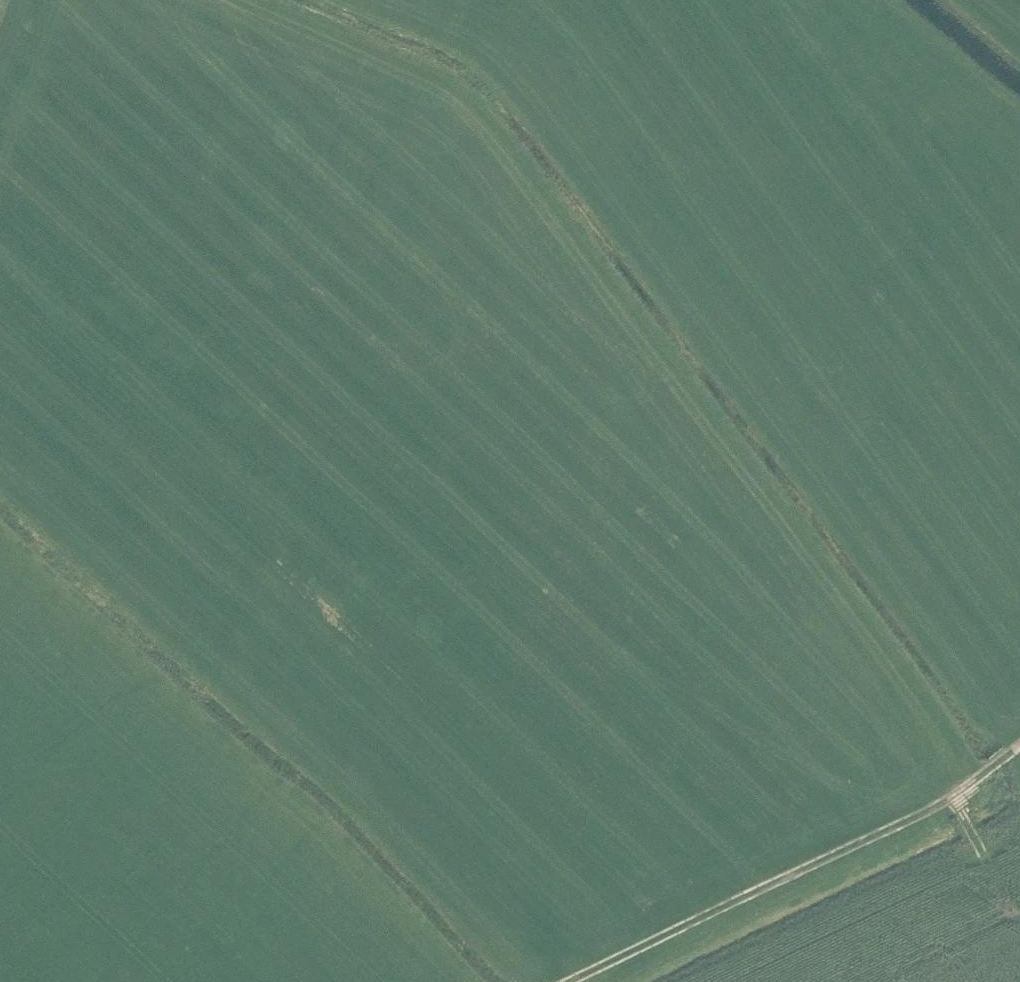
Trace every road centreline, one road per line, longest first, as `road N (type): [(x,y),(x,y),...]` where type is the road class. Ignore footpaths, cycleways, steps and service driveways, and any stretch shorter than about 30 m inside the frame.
road 1 (track): [(559,981),(948,800),(1019,744)]

